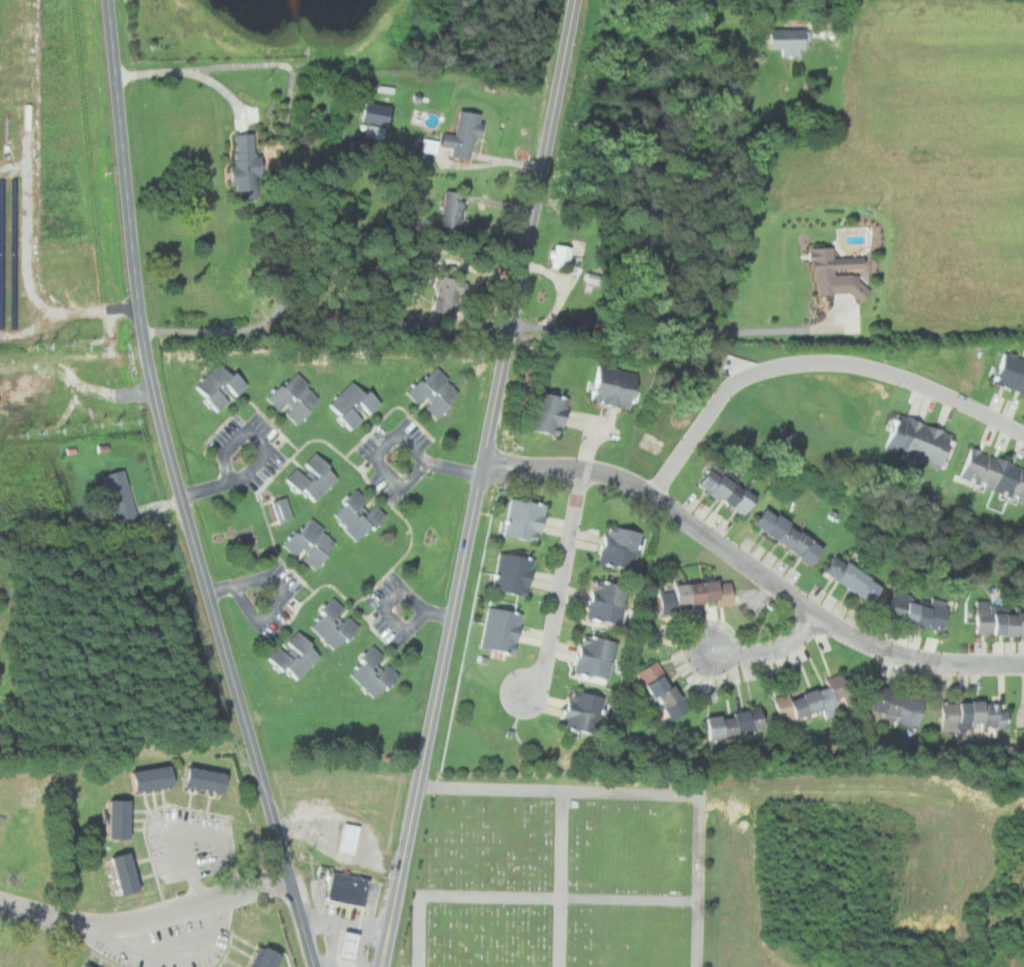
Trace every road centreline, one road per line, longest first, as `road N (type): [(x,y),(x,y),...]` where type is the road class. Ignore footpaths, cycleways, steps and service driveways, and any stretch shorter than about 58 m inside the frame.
road 1 (tertiary): [(315,966),(157,404),(134,270),(108,0)]
road 2 (tertiary): [(382,966),(575,0)]
road 3 (residential): [(485,464),(583,469),(630,482),(822,618),(891,654),(1023,663)]
road 4 (residential): [(1023,432),(877,368),(801,362),(736,382),(654,496)]
road 5 (residential): [(0,905),(90,927),(132,925),(236,896),(289,866)]
road 6 (residential): [(583,469),(545,669),(525,692)]
road 7 (residential): [(0,359),(146,350)]
road 8 (residential): [(708,652),(781,647),(822,618)]

